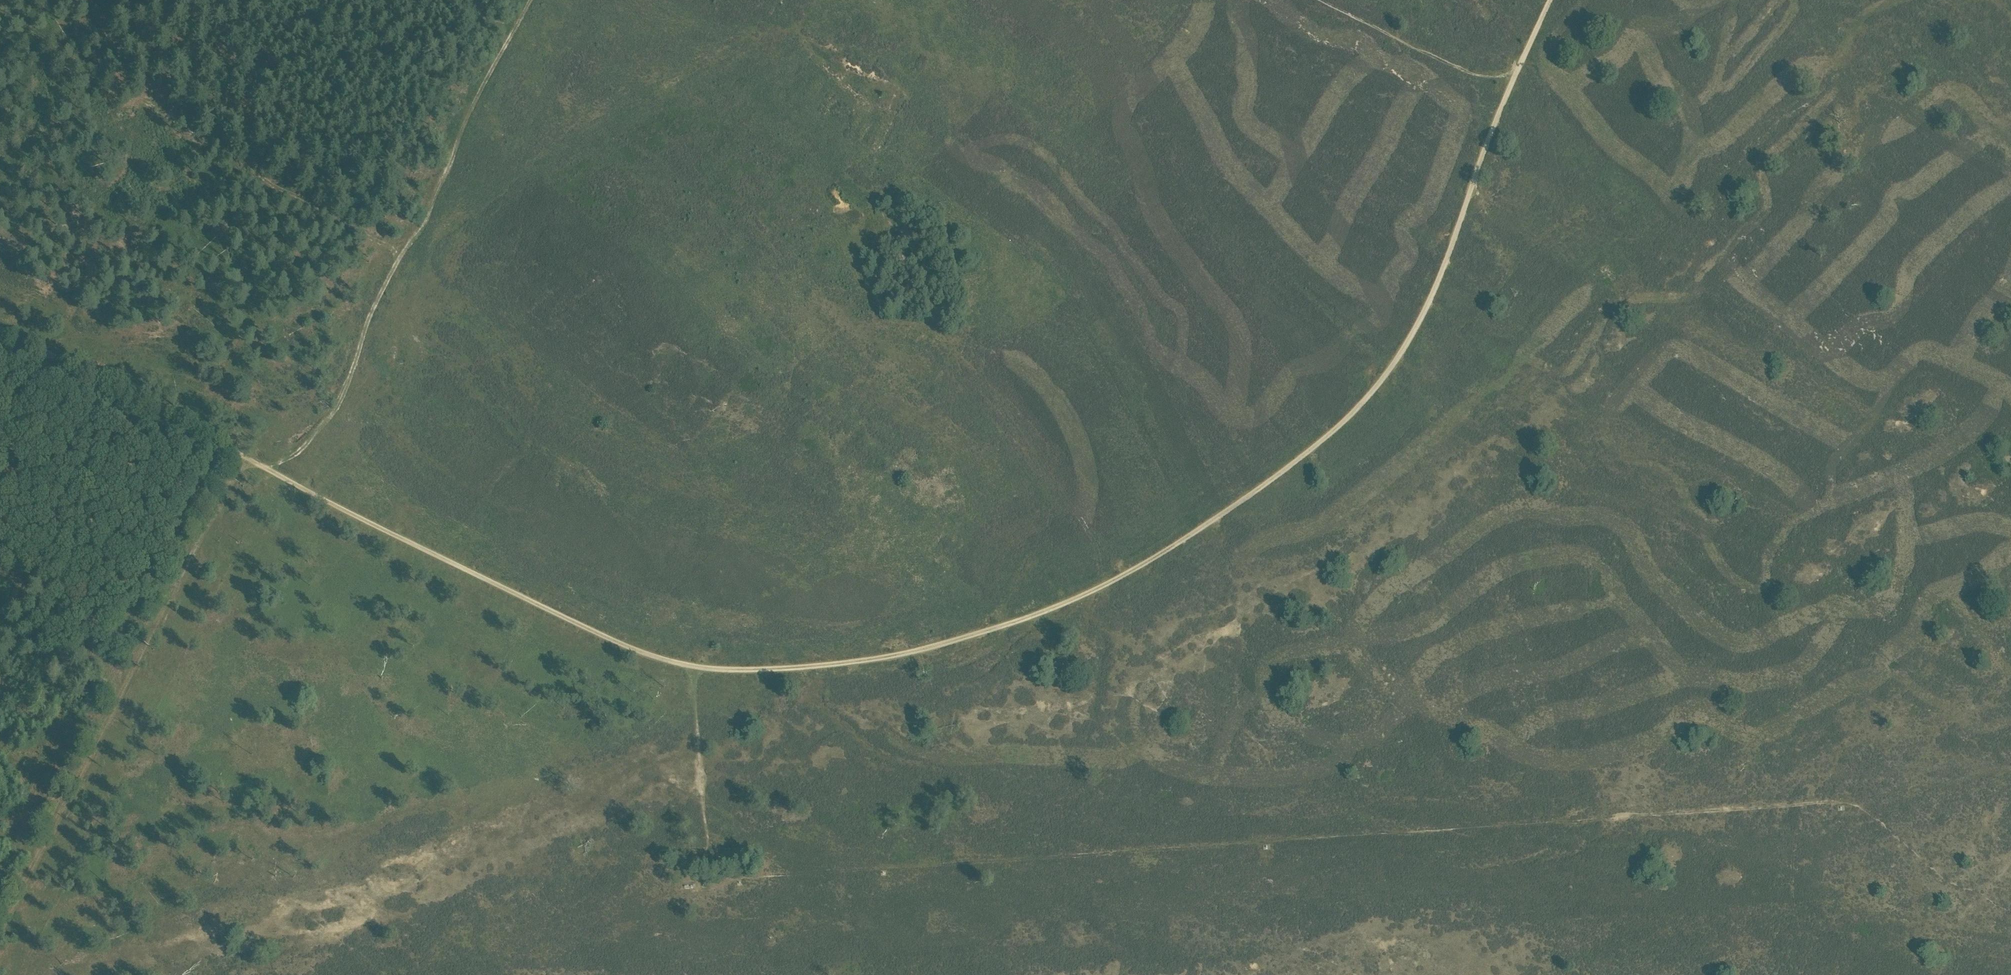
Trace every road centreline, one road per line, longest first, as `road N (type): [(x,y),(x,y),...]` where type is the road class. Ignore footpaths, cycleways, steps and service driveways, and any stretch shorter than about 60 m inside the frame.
road 1 (track): [(0,330),(633,650),(721,670),(863,661),(1061,606),(1172,545),(1320,443),(1404,351),(1428,305),(1516,71)]
road 2 (track): [(264,468),(293,454),(333,410),(371,313),(531,0)]

